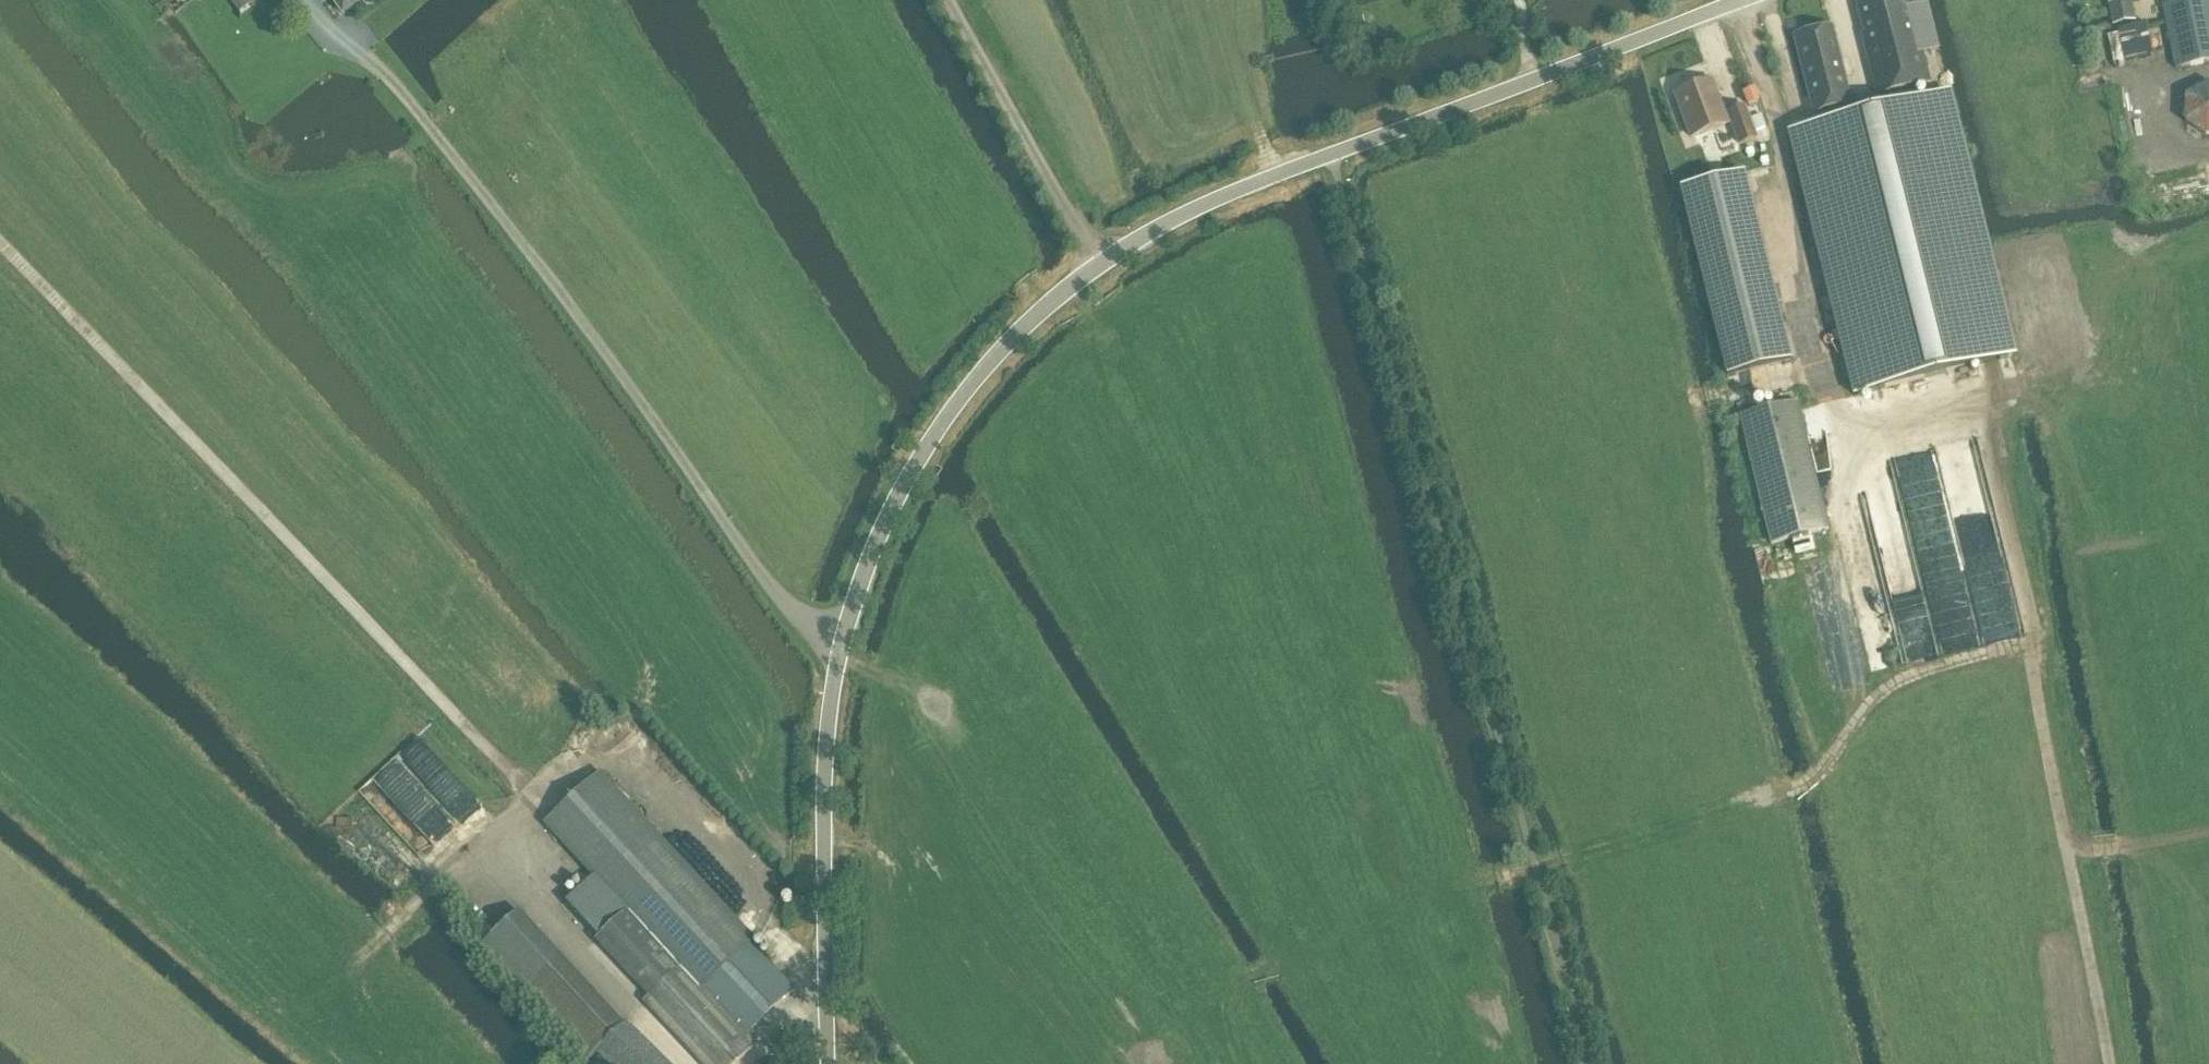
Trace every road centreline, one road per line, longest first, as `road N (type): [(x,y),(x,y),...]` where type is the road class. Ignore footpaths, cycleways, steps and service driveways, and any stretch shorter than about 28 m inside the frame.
road 1 (unclassified): [(825,1063),(826,770),(843,645),(884,525),(942,423),(1014,334),(1103,261),(1207,203),(1742,0)]
road 2 (track): [(505,882),(516,783),(0,237)]
road 3 (track): [(1980,411),(2034,635),(2114,1063)]
road 4 (track): [(2034,635),(1892,686),(1824,771),(1796,791)]

